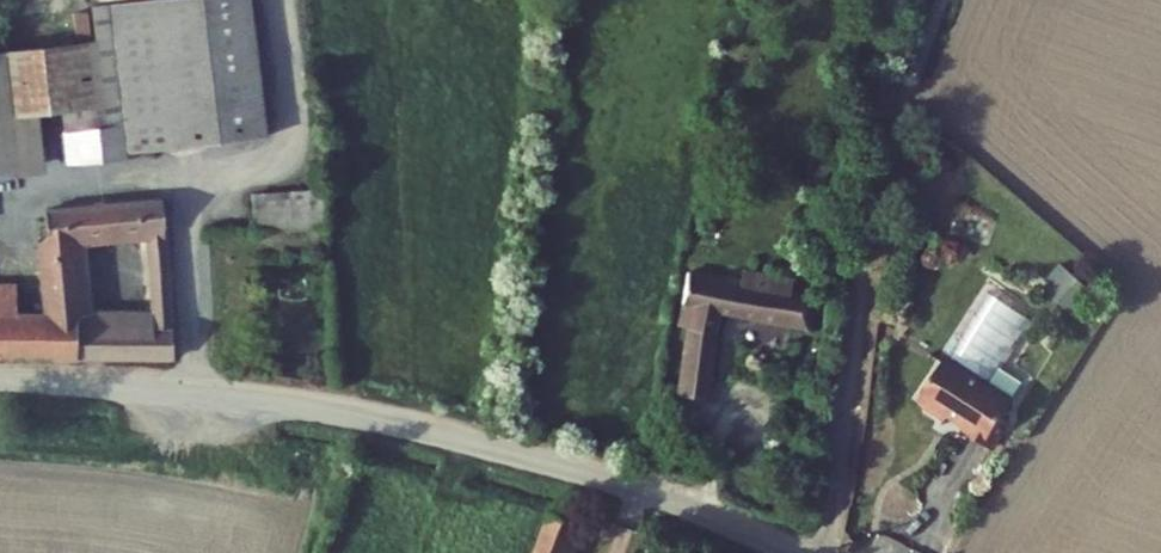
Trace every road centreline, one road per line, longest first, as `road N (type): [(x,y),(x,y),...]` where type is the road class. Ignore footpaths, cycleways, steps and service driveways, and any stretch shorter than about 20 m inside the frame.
road 1 (residential): [(0,378),(267,396),(391,418),(658,492),(800,552)]
road 2 (track): [(945,0),(860,262),(832,500),(816,552)]

